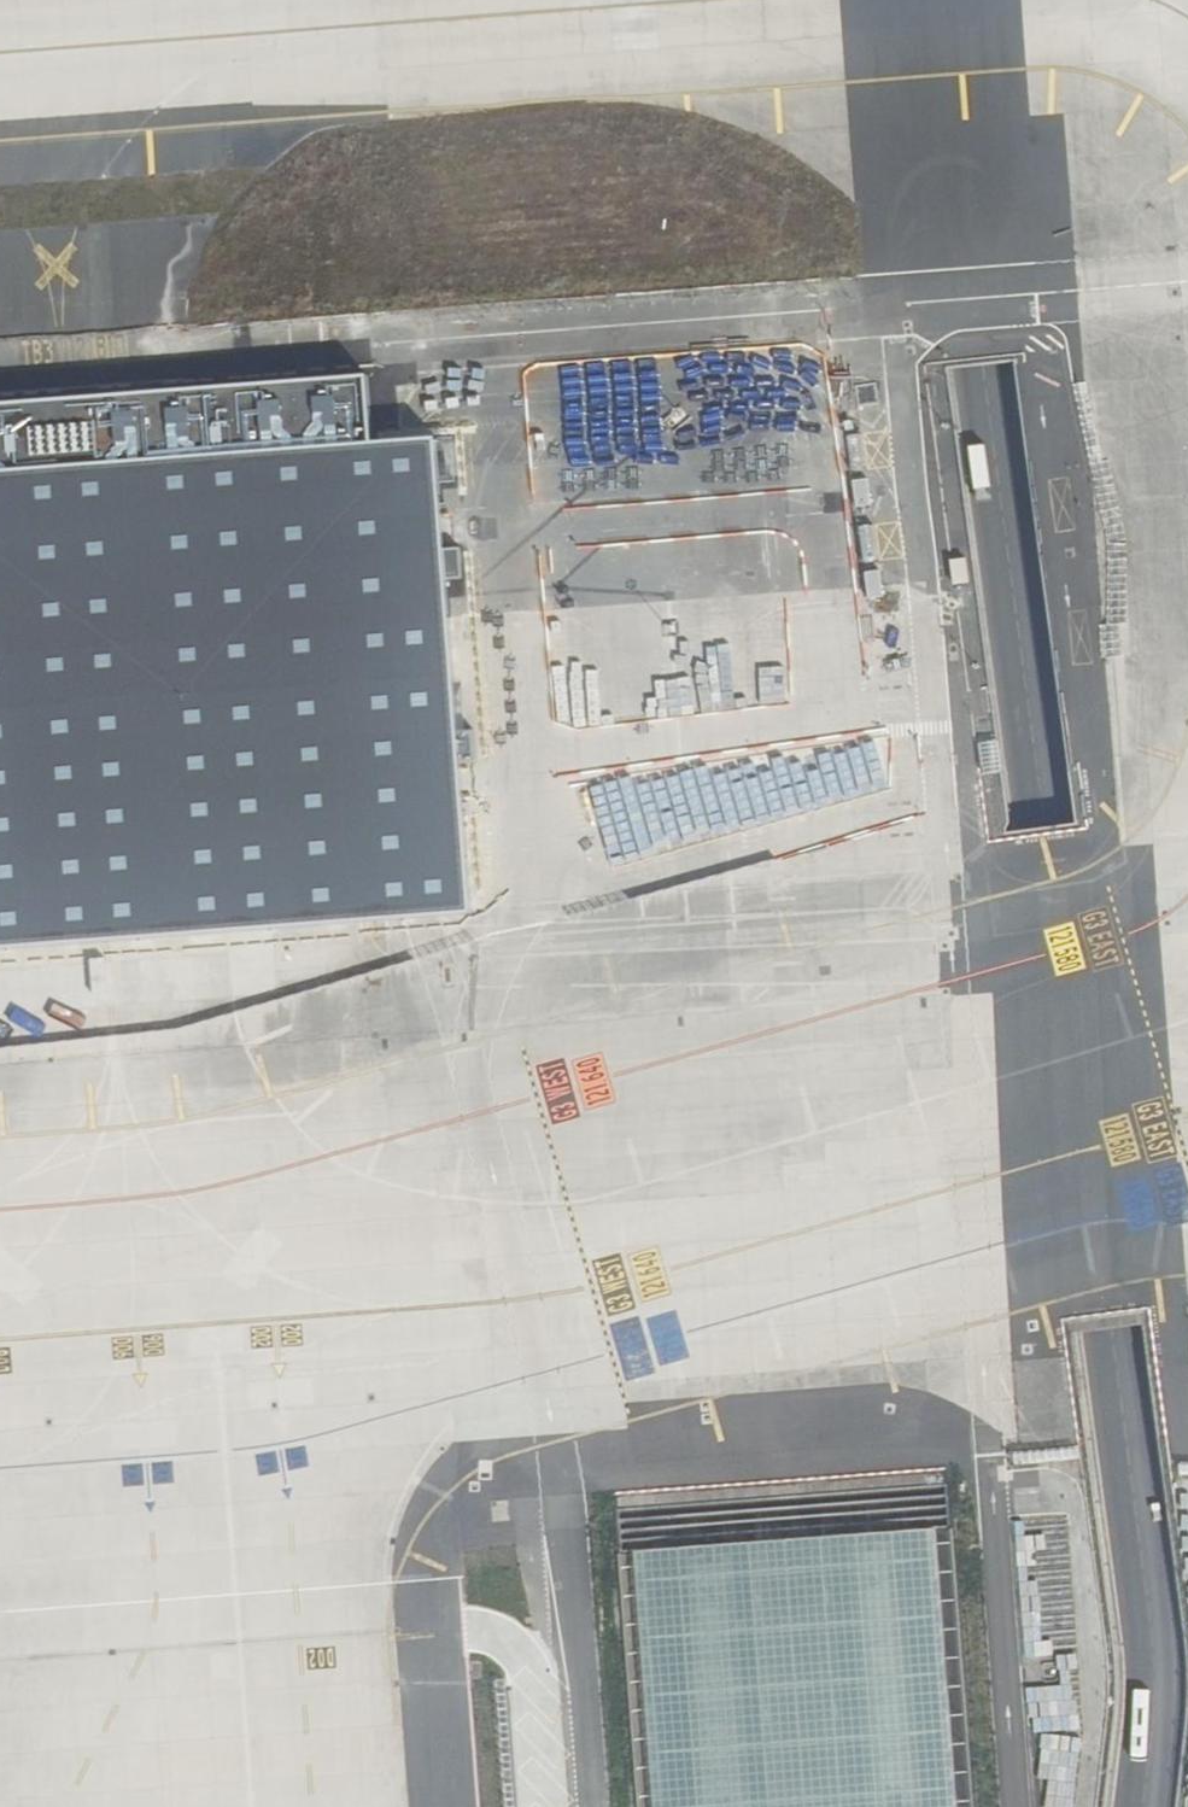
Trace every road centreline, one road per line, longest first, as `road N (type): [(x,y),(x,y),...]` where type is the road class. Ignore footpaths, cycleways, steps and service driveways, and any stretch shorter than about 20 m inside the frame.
road 1 (unclassified): [(0,987),(438,928)]

